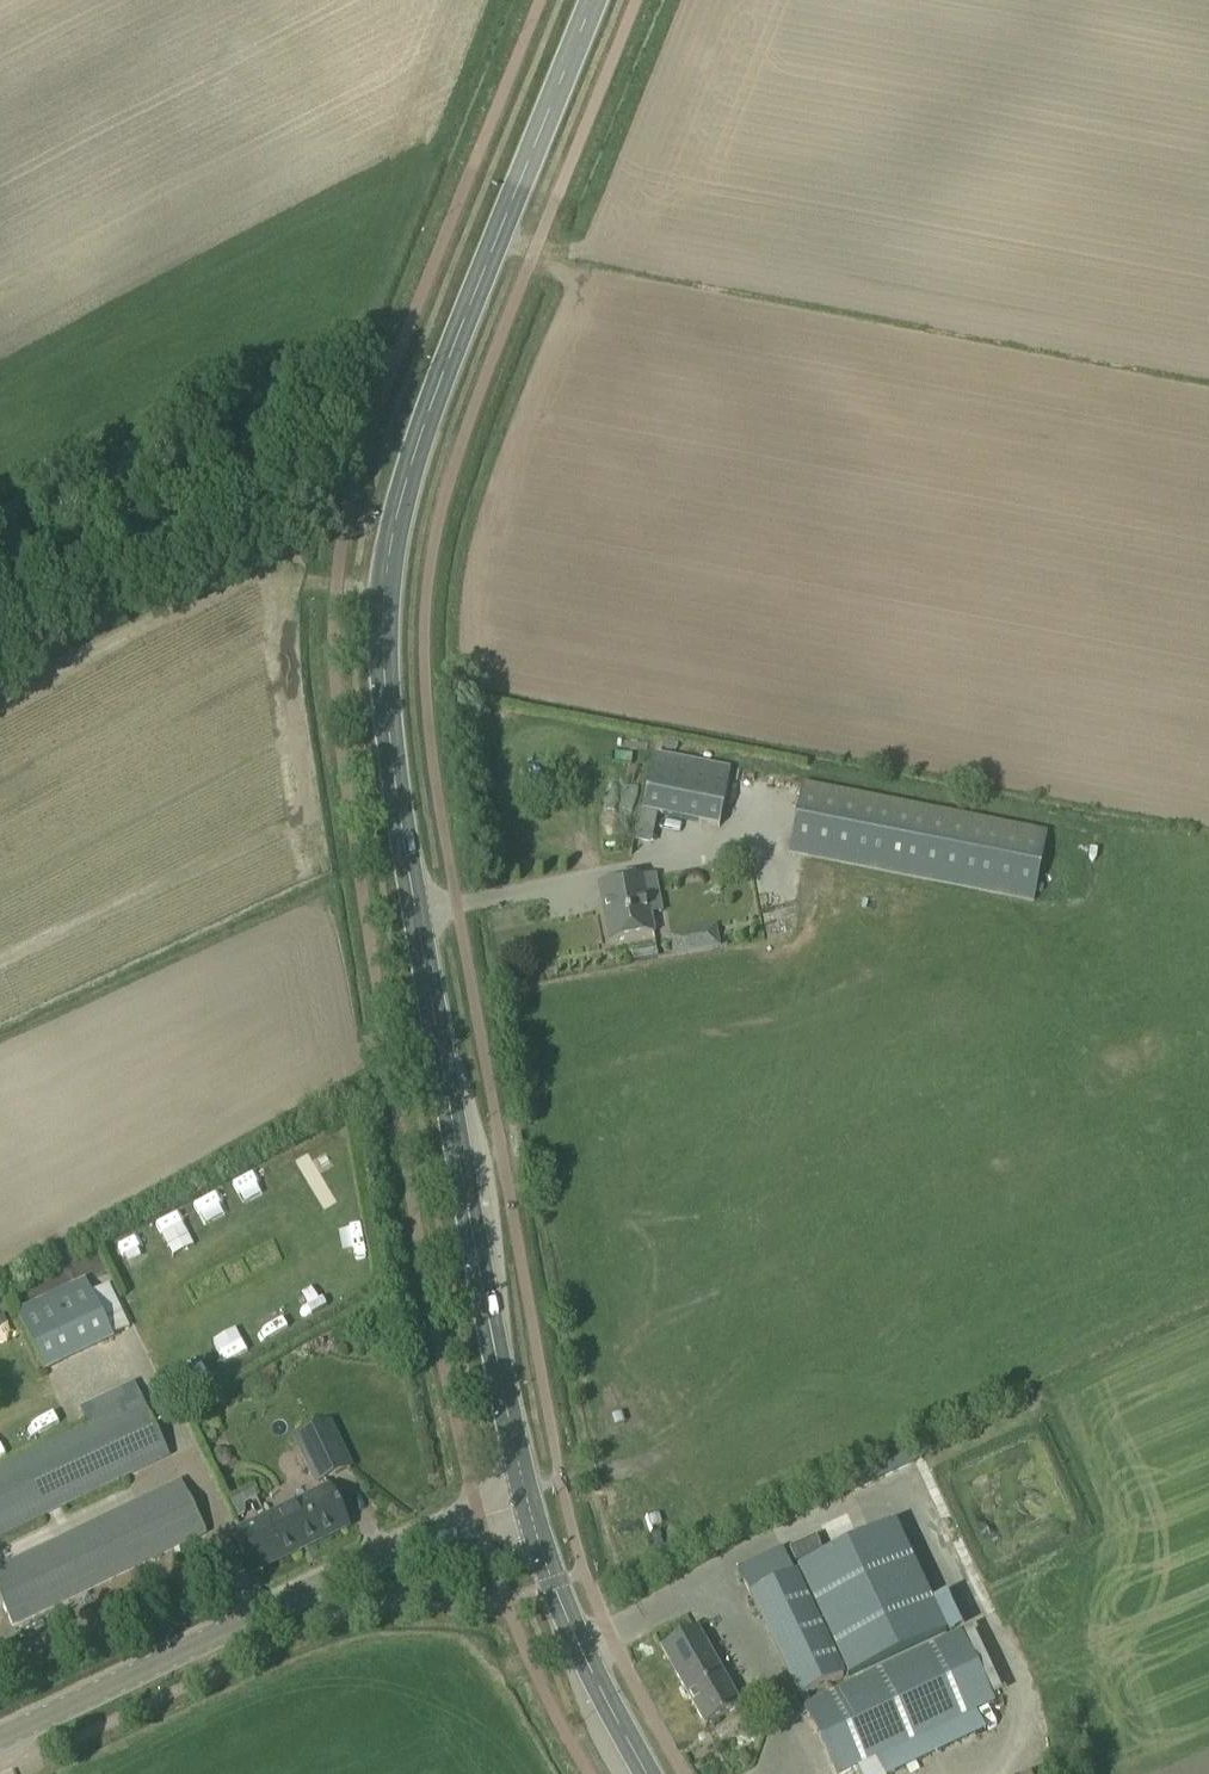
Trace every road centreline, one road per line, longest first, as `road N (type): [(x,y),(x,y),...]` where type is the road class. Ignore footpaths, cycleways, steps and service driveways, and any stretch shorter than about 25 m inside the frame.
road 1 (secondary): [(525,1492),(406,871),(382,629),(388,551),(430,408),(594,0)]
road 2 (tertiary): [(0,1740),(525,1492)]
road 3 (secondary): [(646,1773),(552,1583),(525,1492)]

